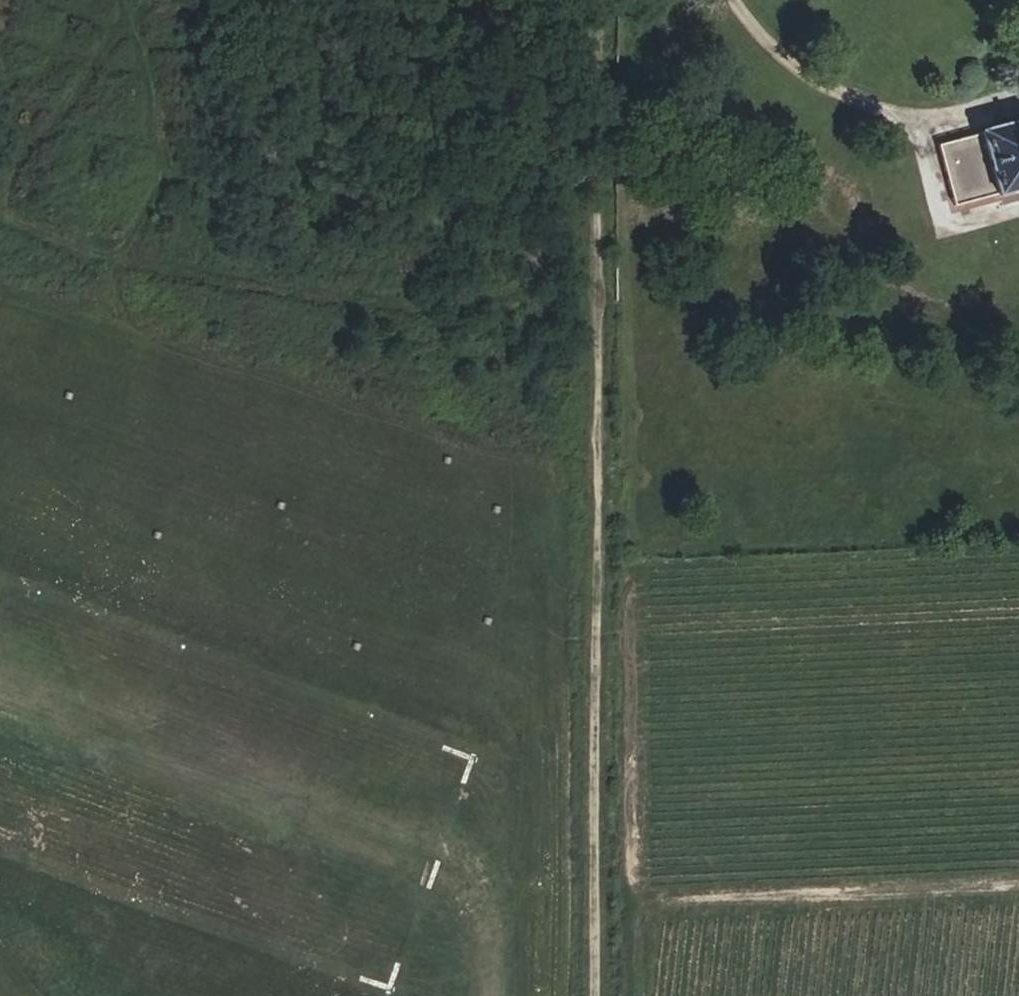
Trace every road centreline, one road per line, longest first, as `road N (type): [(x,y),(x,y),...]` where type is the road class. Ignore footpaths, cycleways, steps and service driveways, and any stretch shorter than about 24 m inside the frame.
road 1 (residential): [(599,995),(609,0)]

